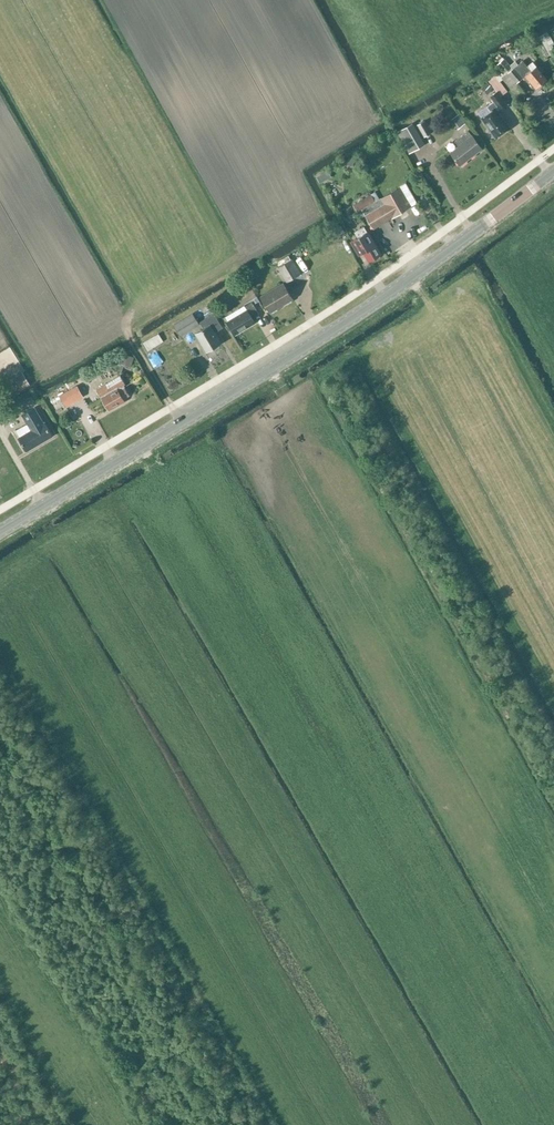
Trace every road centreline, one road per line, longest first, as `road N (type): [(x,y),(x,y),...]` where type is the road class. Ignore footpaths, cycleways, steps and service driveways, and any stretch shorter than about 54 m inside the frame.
road 1 (secondary): [(0,534),(369,311),(553,171)]

